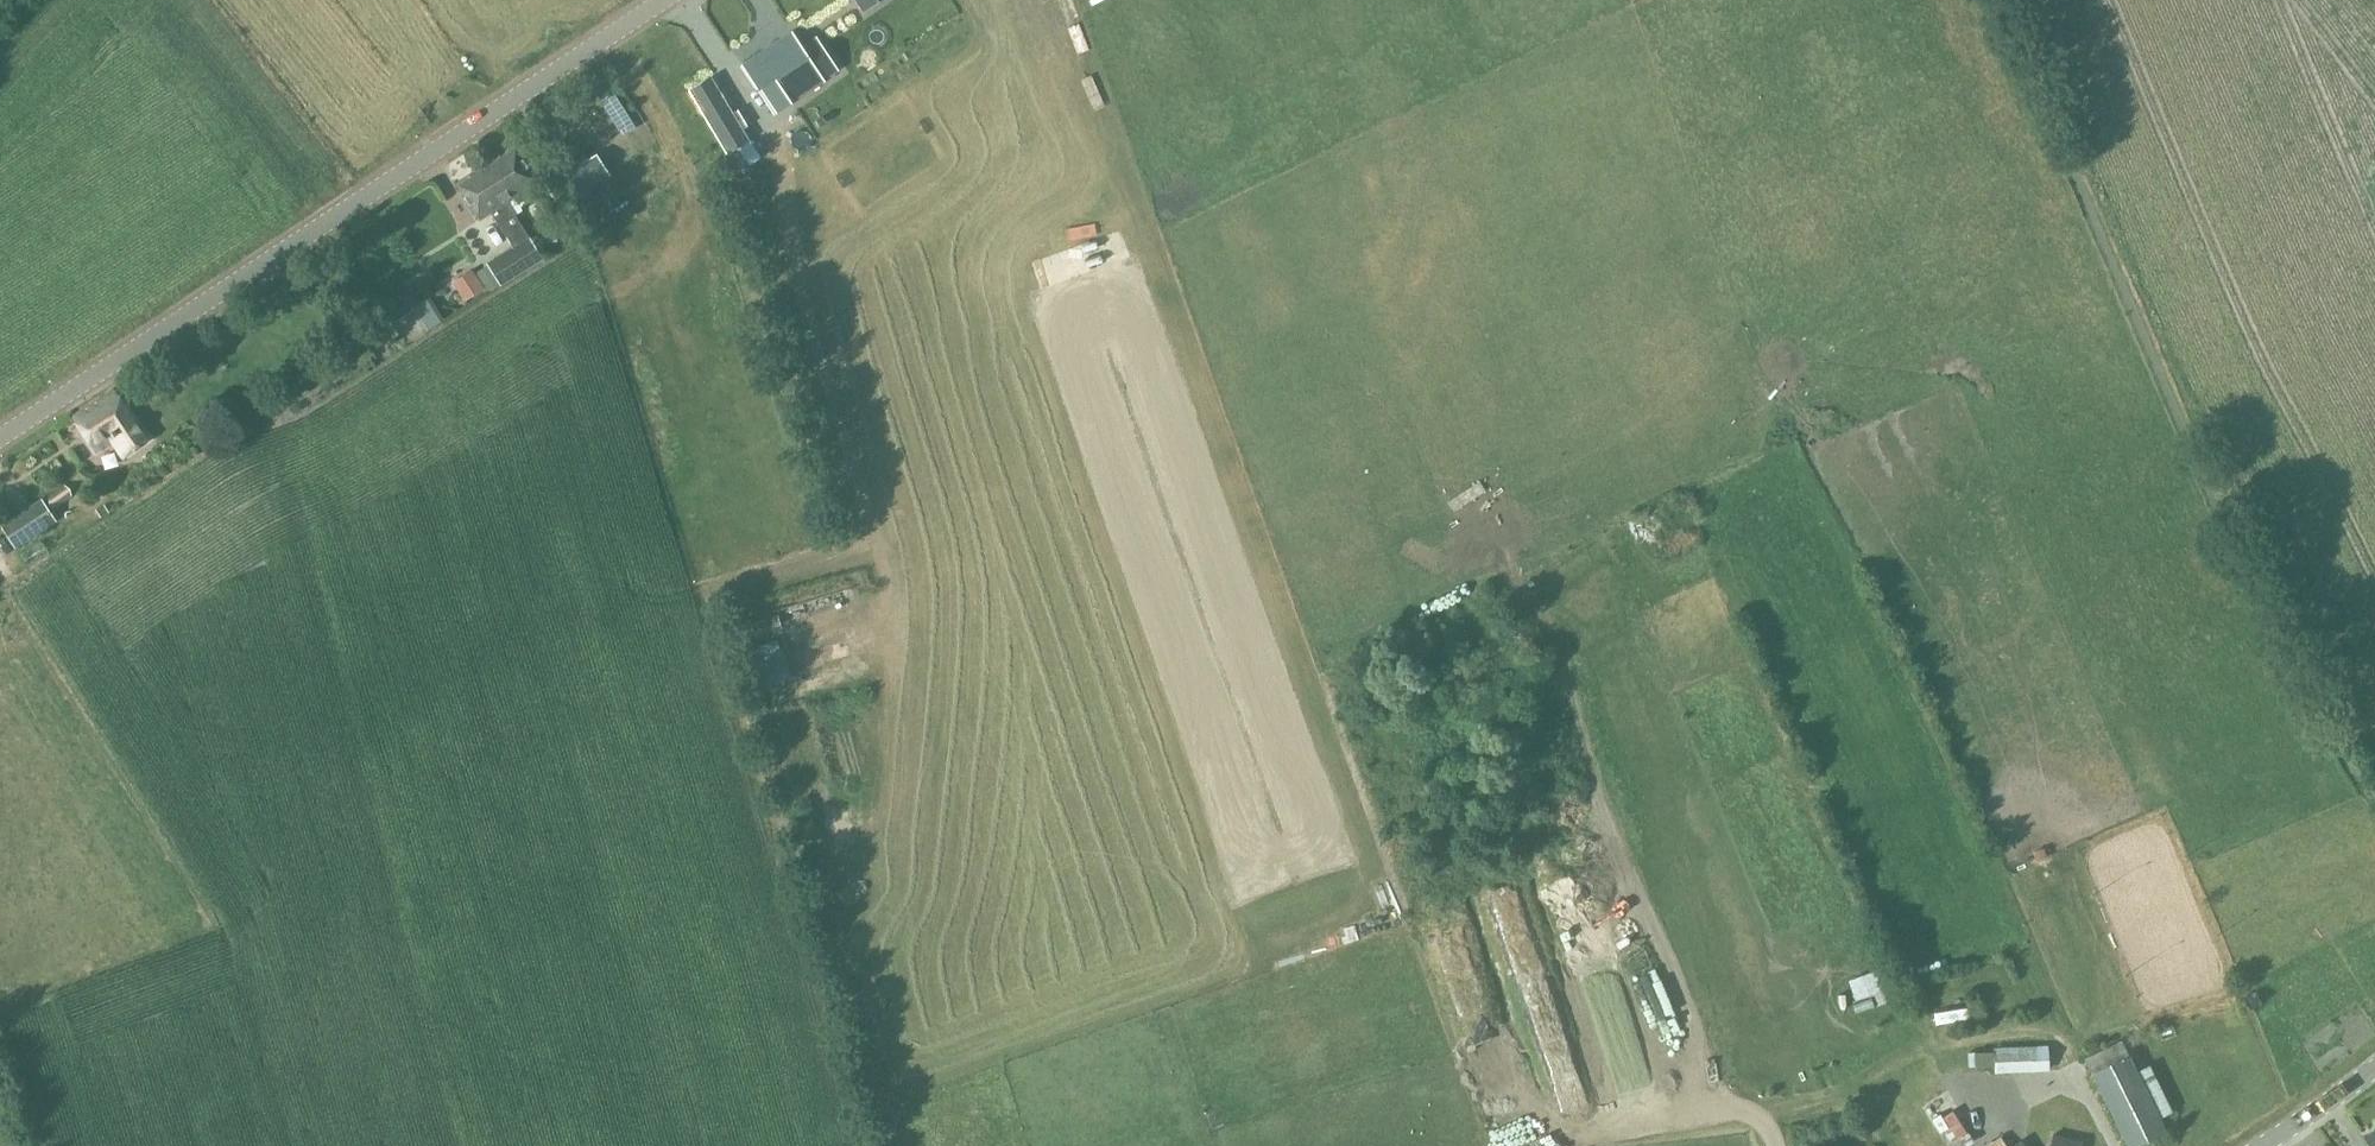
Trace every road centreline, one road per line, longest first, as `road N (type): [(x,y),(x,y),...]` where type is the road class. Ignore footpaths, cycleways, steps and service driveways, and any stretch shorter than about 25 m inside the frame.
road 1 (tertiary): [(0,436),(667,0)]
road 2 (unclassified): [(2257,1145),(2374,1068)]

